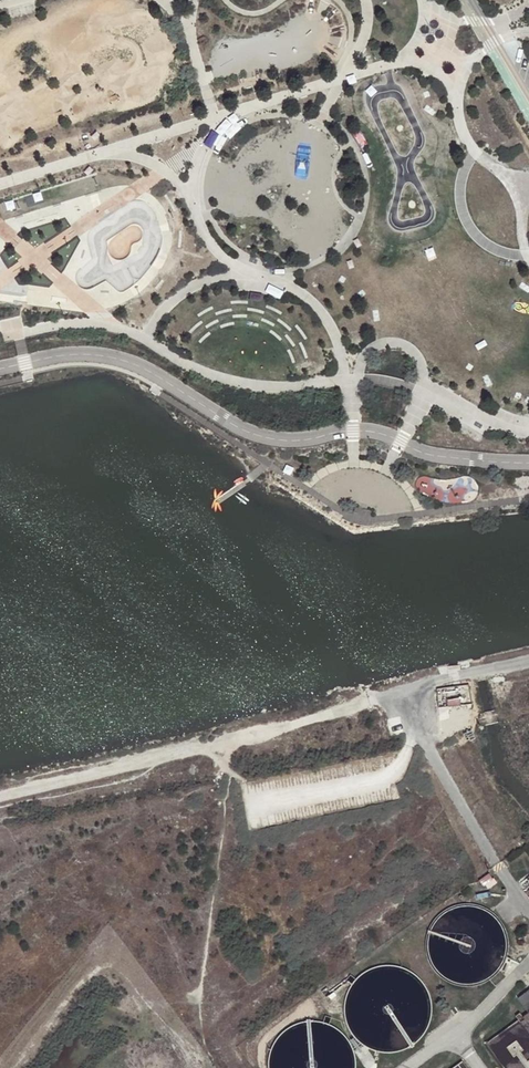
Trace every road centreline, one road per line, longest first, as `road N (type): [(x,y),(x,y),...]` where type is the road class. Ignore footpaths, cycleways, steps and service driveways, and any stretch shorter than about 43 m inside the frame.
road 1 (track): [(370,701),(0,793)]
road 2 (unclassified): [(528,660),(370,701)]

